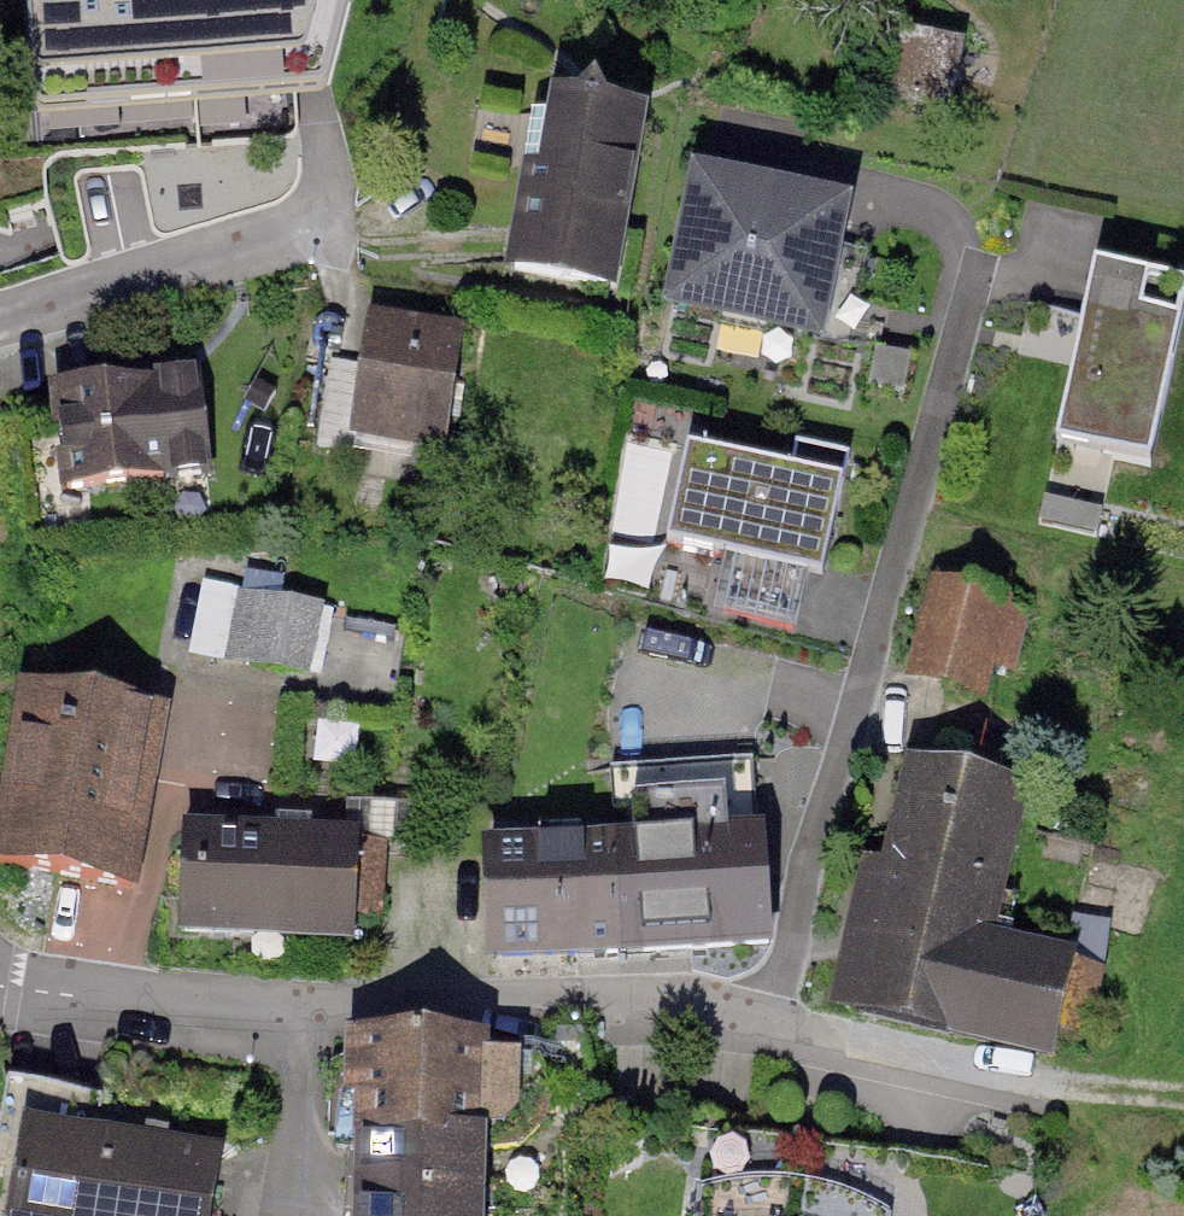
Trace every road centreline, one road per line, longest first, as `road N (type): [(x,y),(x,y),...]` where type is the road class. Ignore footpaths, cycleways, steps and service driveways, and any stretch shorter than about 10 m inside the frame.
road 1 (residential): [(769,1016),(987,249)]
road 2 (residential): [(769,1016),(644,998),(302,1008),(0,982)]
road 3 (residential): [(1067,1092),(769,1016)]

